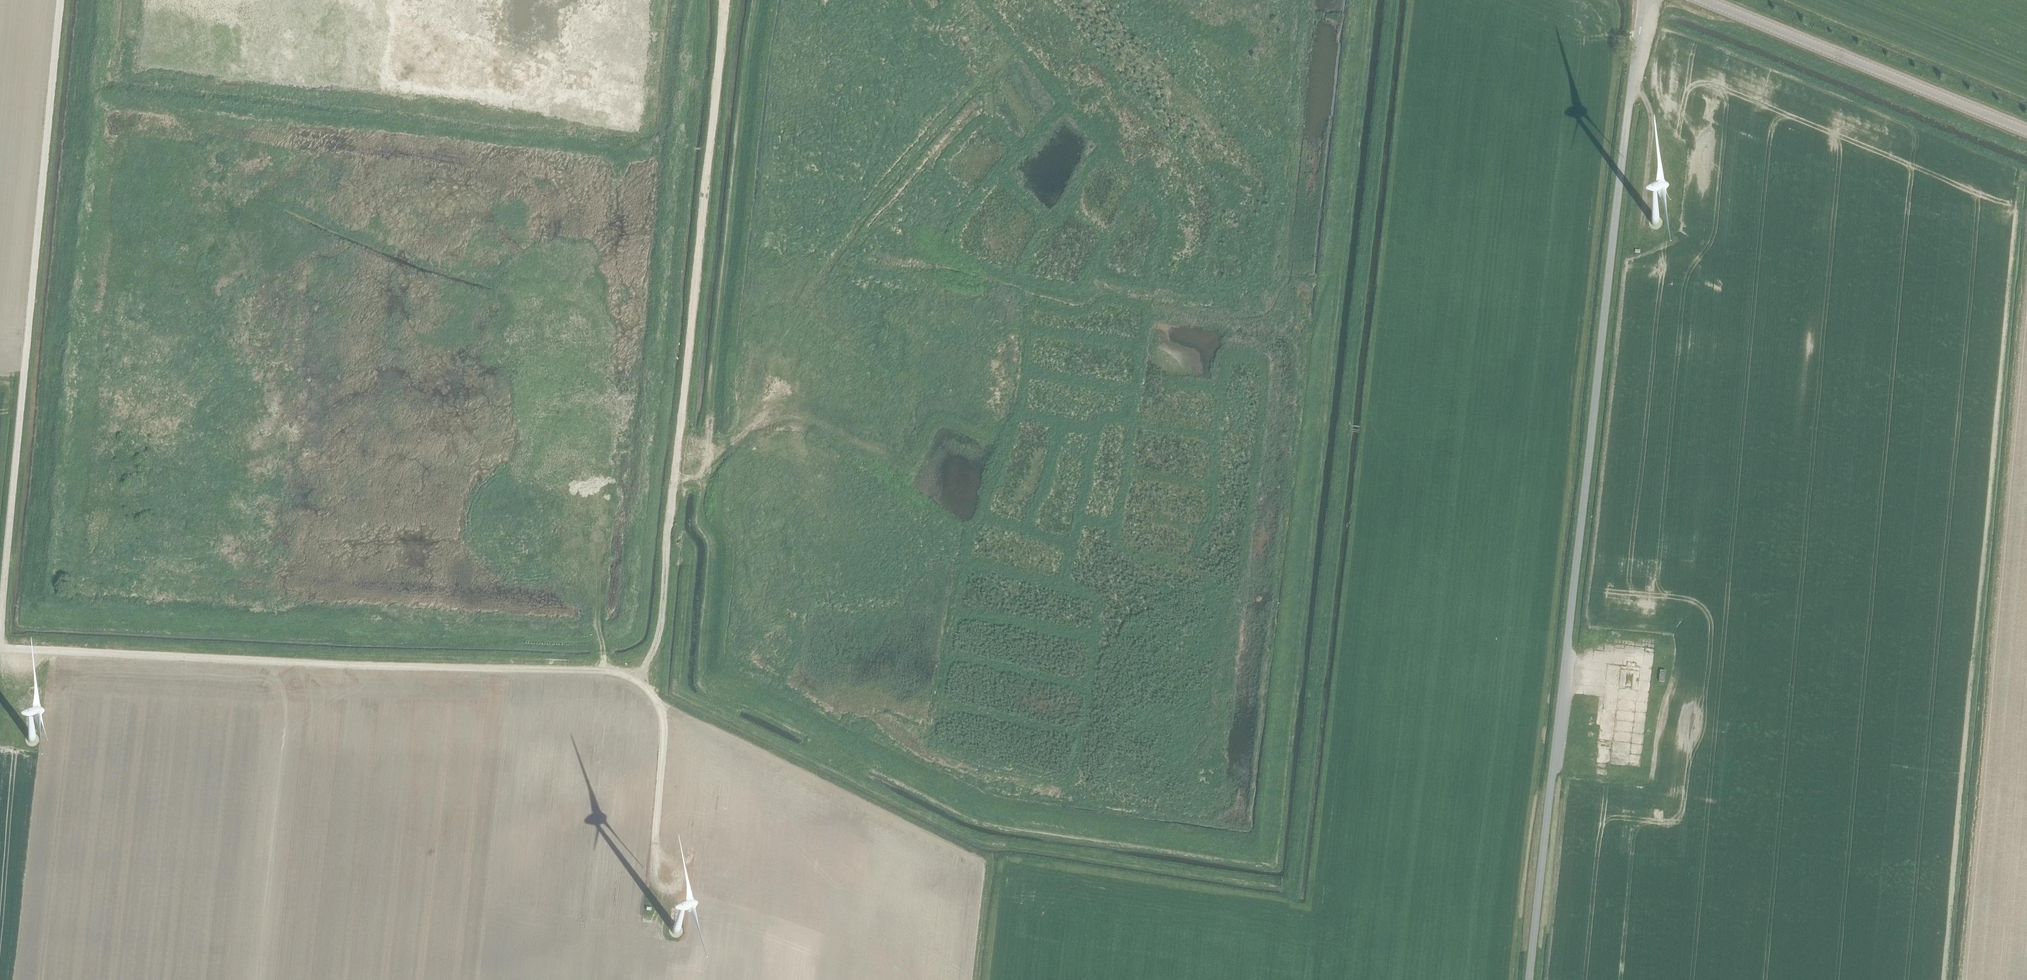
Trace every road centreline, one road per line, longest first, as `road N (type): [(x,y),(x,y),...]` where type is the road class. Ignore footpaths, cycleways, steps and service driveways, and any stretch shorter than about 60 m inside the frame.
road 1 (unclassified): [(1524,979),(1643,0)]
road 2 (secondary): [(2026,134),(1699,0)]

